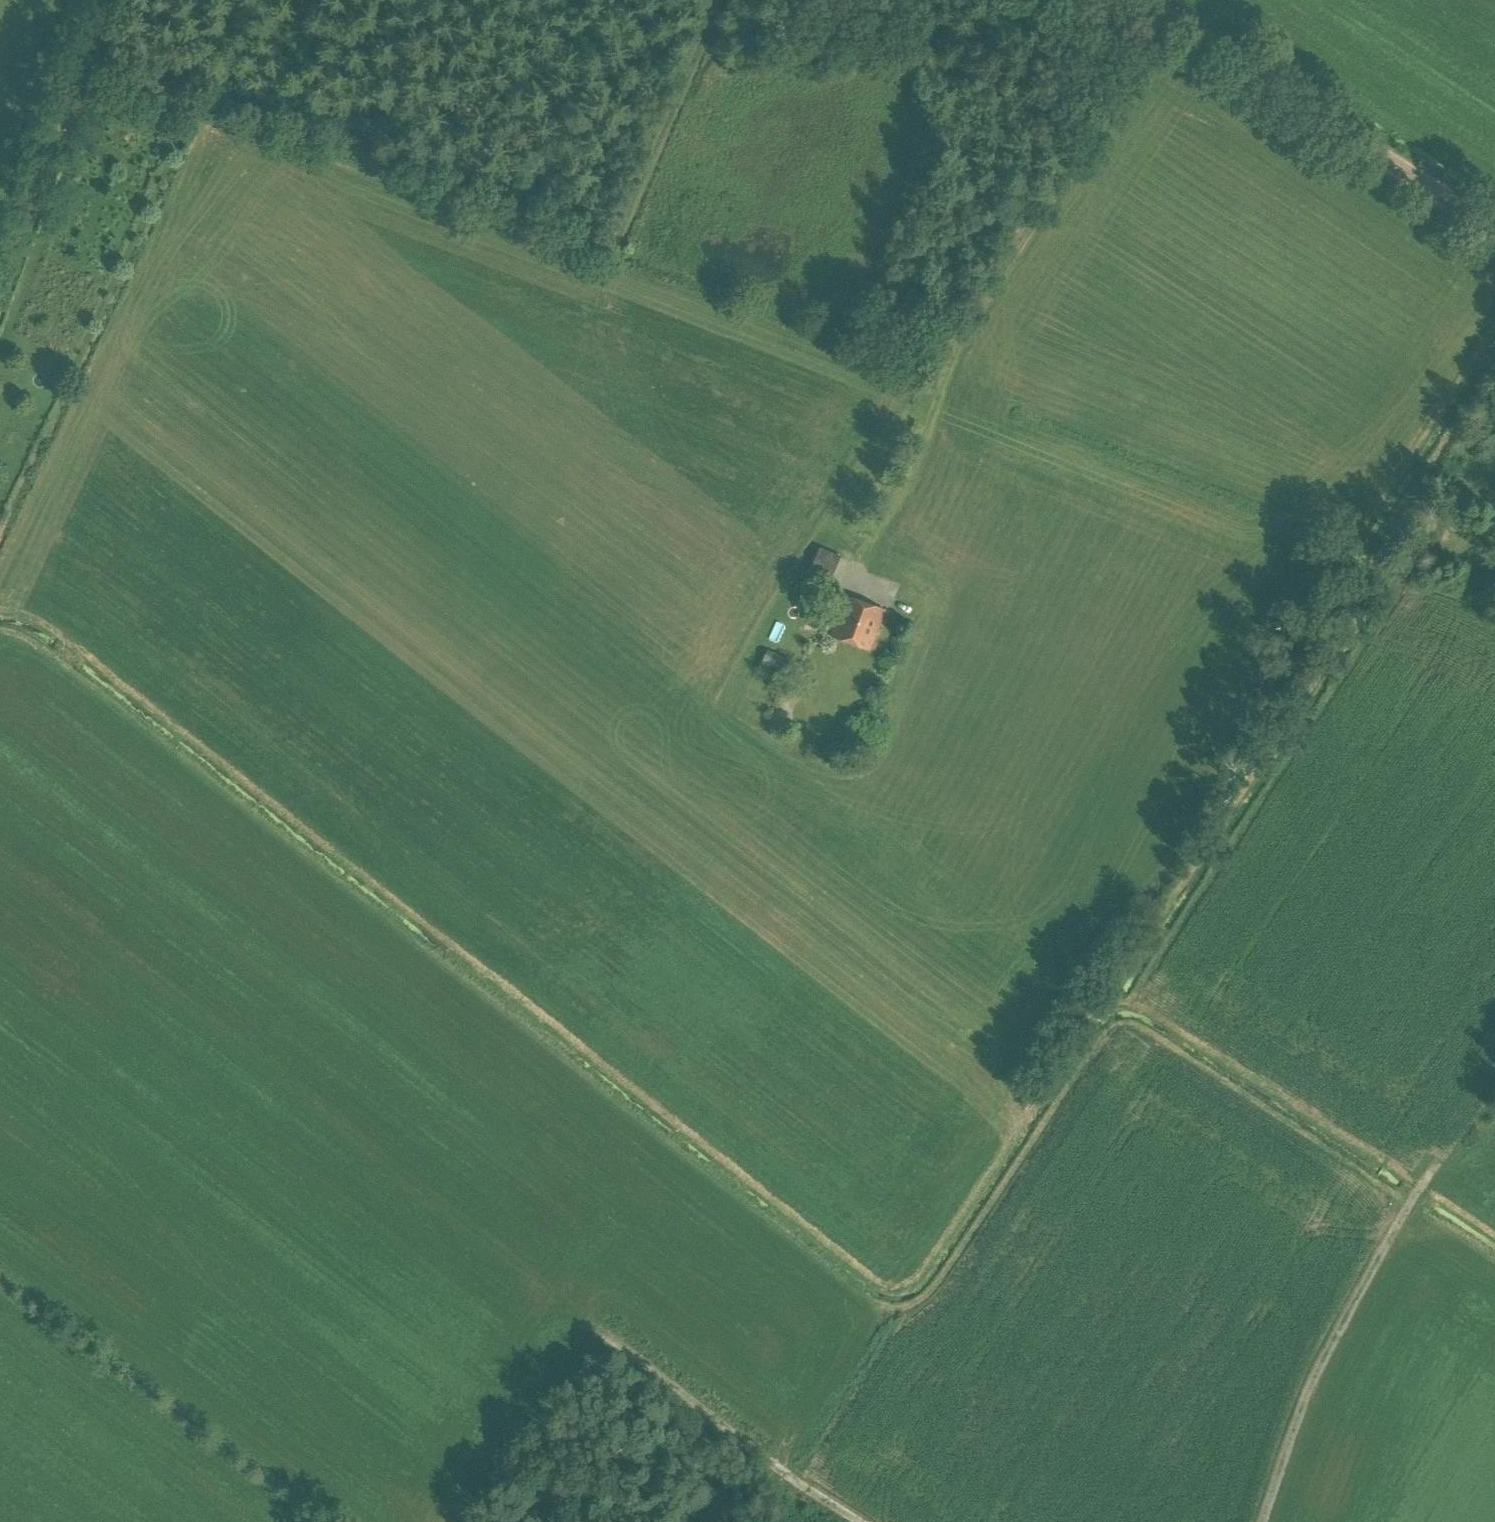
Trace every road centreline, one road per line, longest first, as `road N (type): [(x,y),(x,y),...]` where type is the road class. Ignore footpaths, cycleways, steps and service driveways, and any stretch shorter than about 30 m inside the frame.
road 1 (track): [(1178,18),(960,335),(908,474),(852,574)]
road 2 (track): [(1260,1521),(1309,1378),(1420,1183),(1494,1081)]
road 3 (track): [(1150,0),(1494,225)]
road 4 (track): [(0,265),(102,0)]

